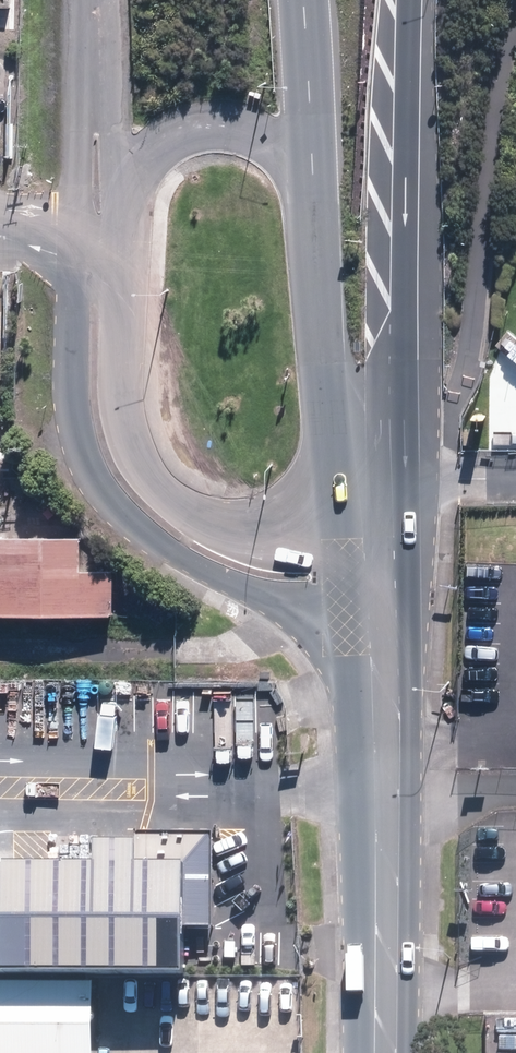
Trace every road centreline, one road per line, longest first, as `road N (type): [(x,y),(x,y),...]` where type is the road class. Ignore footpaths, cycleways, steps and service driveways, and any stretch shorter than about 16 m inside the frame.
road 1 (motorway): [(331,561),(324,295),(298,0)]
road 2 (motorway): [(414,0),(390,479)]
road 3 (secondary): [(379,1052),(368,640)]
road 4 (secondary): [(390,479),(393,561),(368,640)]

